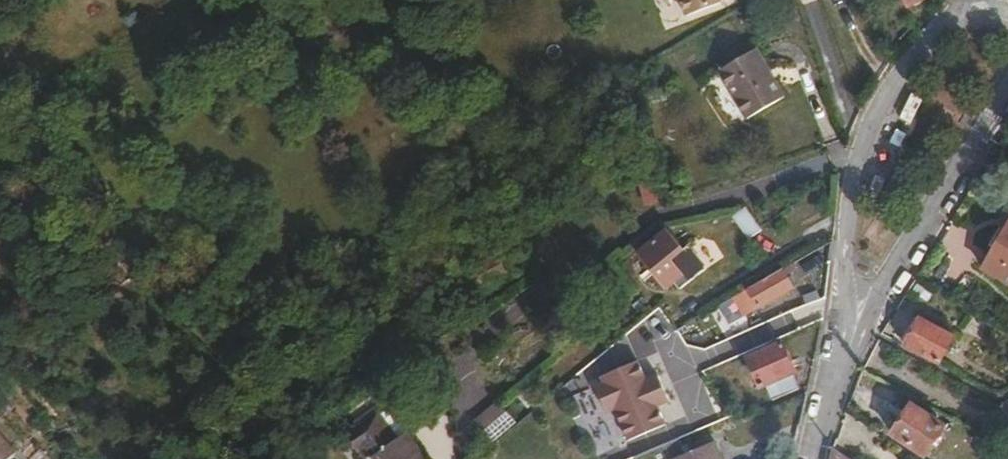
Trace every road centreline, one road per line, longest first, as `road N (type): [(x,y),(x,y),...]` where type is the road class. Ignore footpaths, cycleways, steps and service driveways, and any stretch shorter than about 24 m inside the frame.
road 1 (residential): [(966,0),(892,81),(863,133),(848,187),(838,379)]
road 2 (residential): [(838,379),(862,322),(1007,93)]

